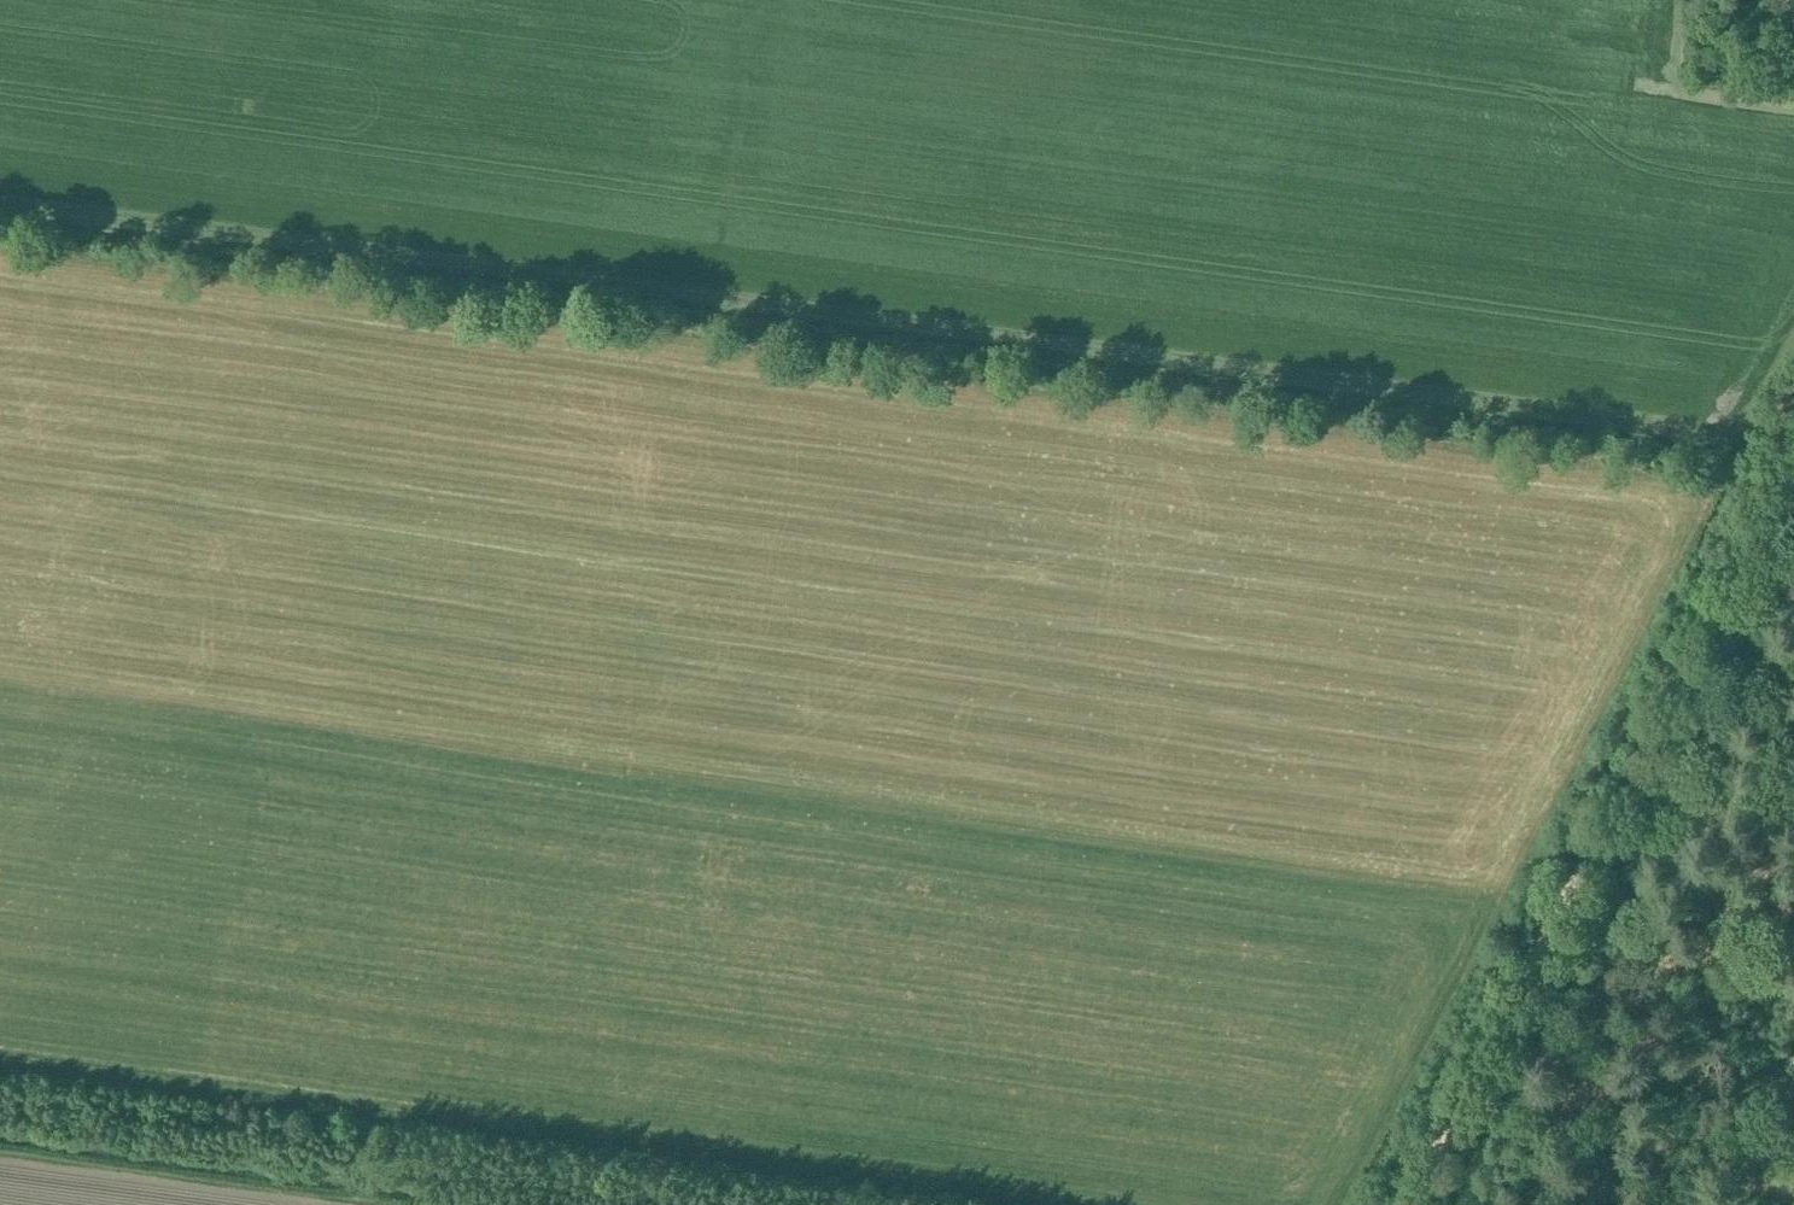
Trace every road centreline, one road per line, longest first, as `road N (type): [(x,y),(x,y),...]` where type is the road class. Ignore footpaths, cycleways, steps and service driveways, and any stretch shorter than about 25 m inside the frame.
road 1 (track): [(1793,461),(1406,1204)]
road 2 (track): [(362,1193),(371,1169),(389,1159),(686,1204)]

